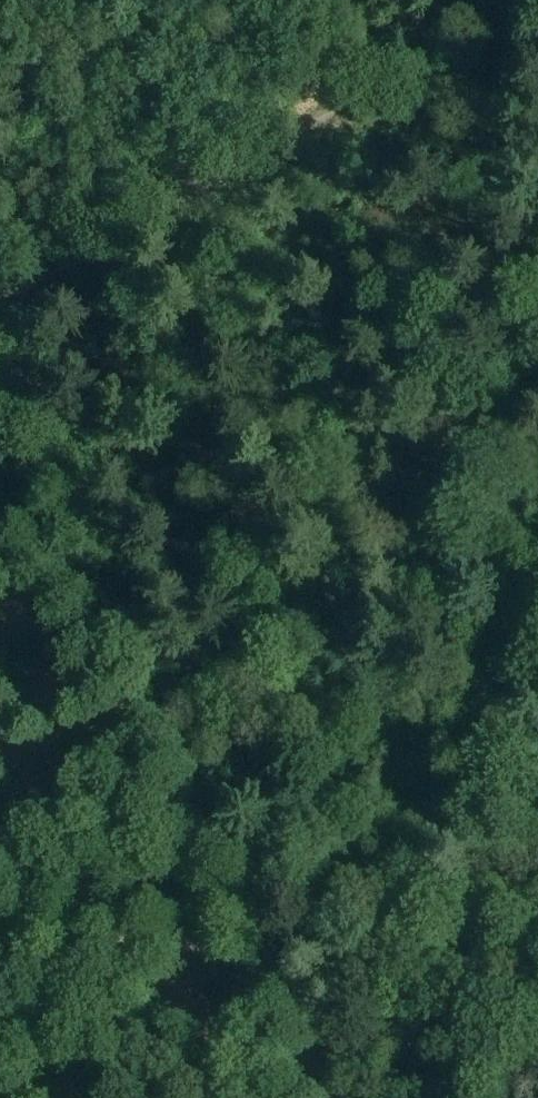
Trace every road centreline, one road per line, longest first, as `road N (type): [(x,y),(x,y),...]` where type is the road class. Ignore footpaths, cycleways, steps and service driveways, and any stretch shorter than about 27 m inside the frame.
road 1 (track): [(330,1097),(0,357)]
road 2 (track): [(537,473),(0,742)]
road 3 (track): [(0,294),(522,0)]

